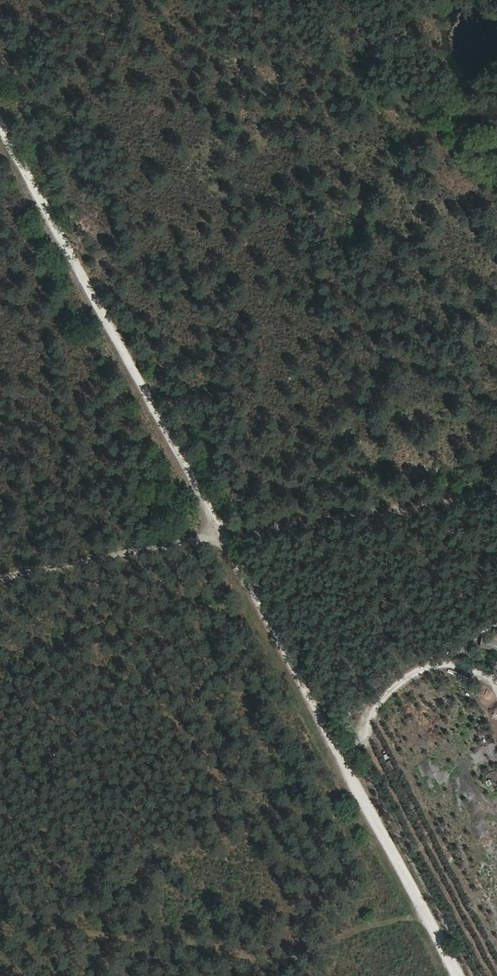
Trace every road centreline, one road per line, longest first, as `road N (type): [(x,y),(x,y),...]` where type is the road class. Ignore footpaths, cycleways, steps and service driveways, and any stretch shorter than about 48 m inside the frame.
road 1 (track): [(0,112),(462,975)]
road 2 (track): [(496,496),(0,581)]
road 3 (track): [(427,908),(299,964),(73,960),(0,936)]

